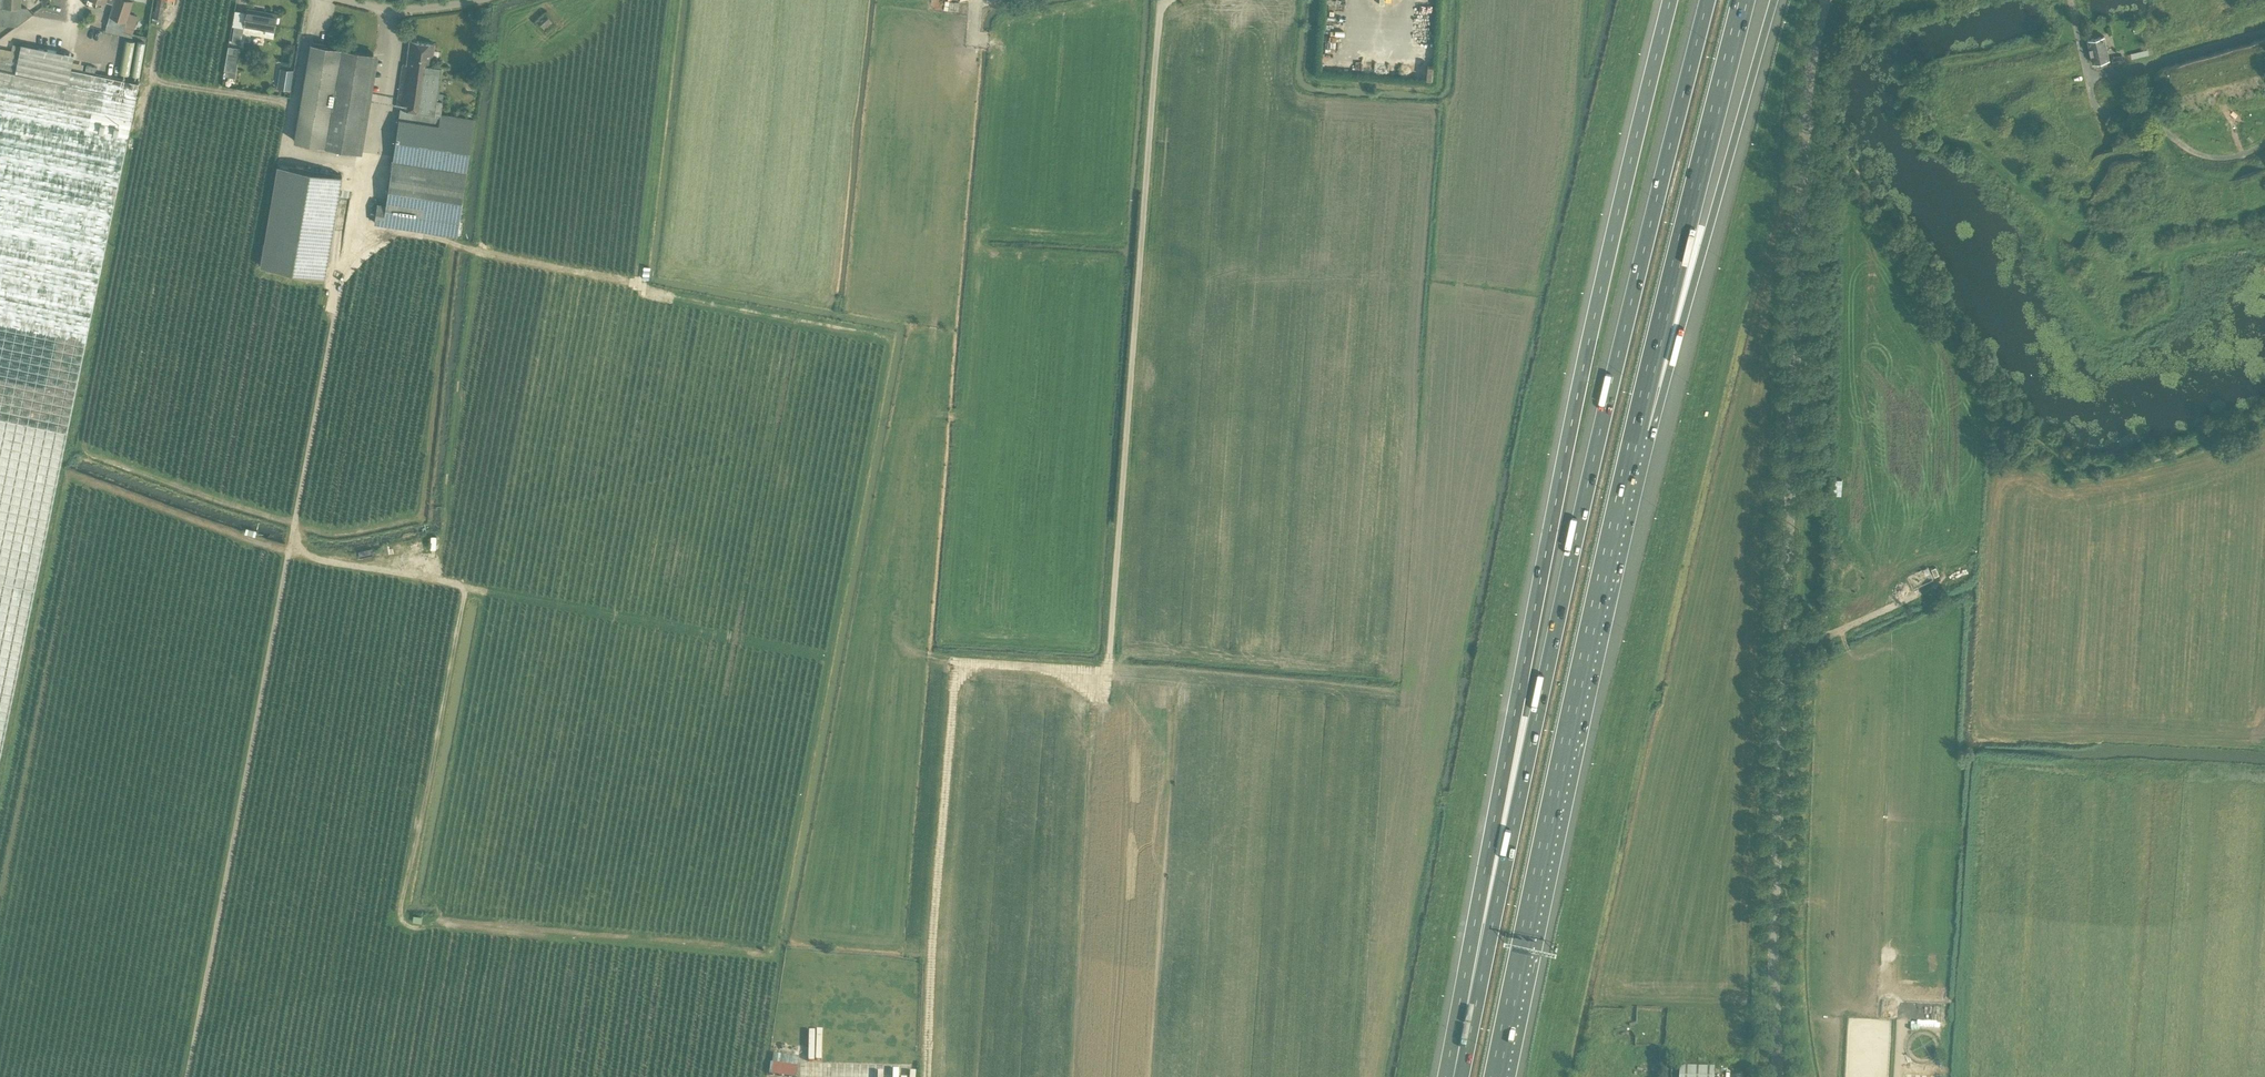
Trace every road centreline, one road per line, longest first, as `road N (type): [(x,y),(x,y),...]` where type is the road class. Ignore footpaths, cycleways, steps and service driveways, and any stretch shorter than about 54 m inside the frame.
road 1 (track): [(927,1076),(955,662),(1108,671),(1162,0)]
road 2 (motorway): [(1707,0),(1454,1076)]
road 3 (motorway): [(1670,0),(1576,403),(1496,806),(1454,1076)]
road 4 (unclassified): [(1779,1076),(1773,944),(1801,162),(1827,0)]
road 5 (motorway): [(1500,1076),(1640,429)]
road 6 (motorway): [(1640,429),(1709,228),(1774,0)]
road 7 (motorway): [(1640,429),(1743,0)]
road 8 (unclassified): [(344,0),(415,11),(474,0)]

